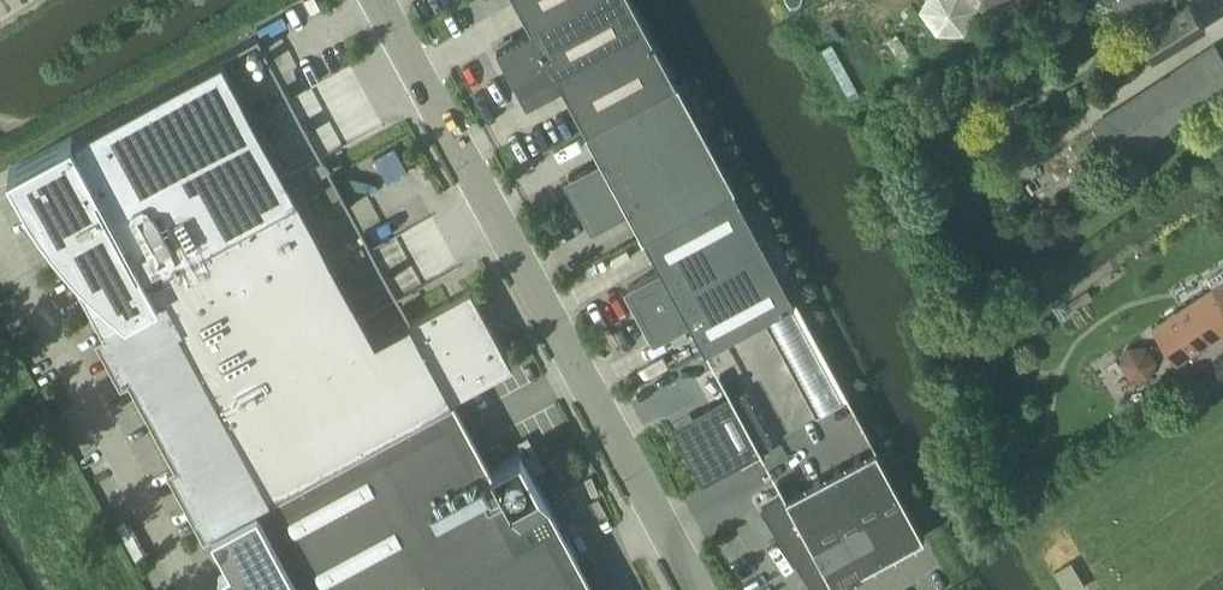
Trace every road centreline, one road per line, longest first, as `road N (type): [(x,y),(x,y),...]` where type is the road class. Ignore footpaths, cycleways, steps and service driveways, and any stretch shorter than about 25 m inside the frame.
road 1 (unclassified): [(697,589),(376,0)]

